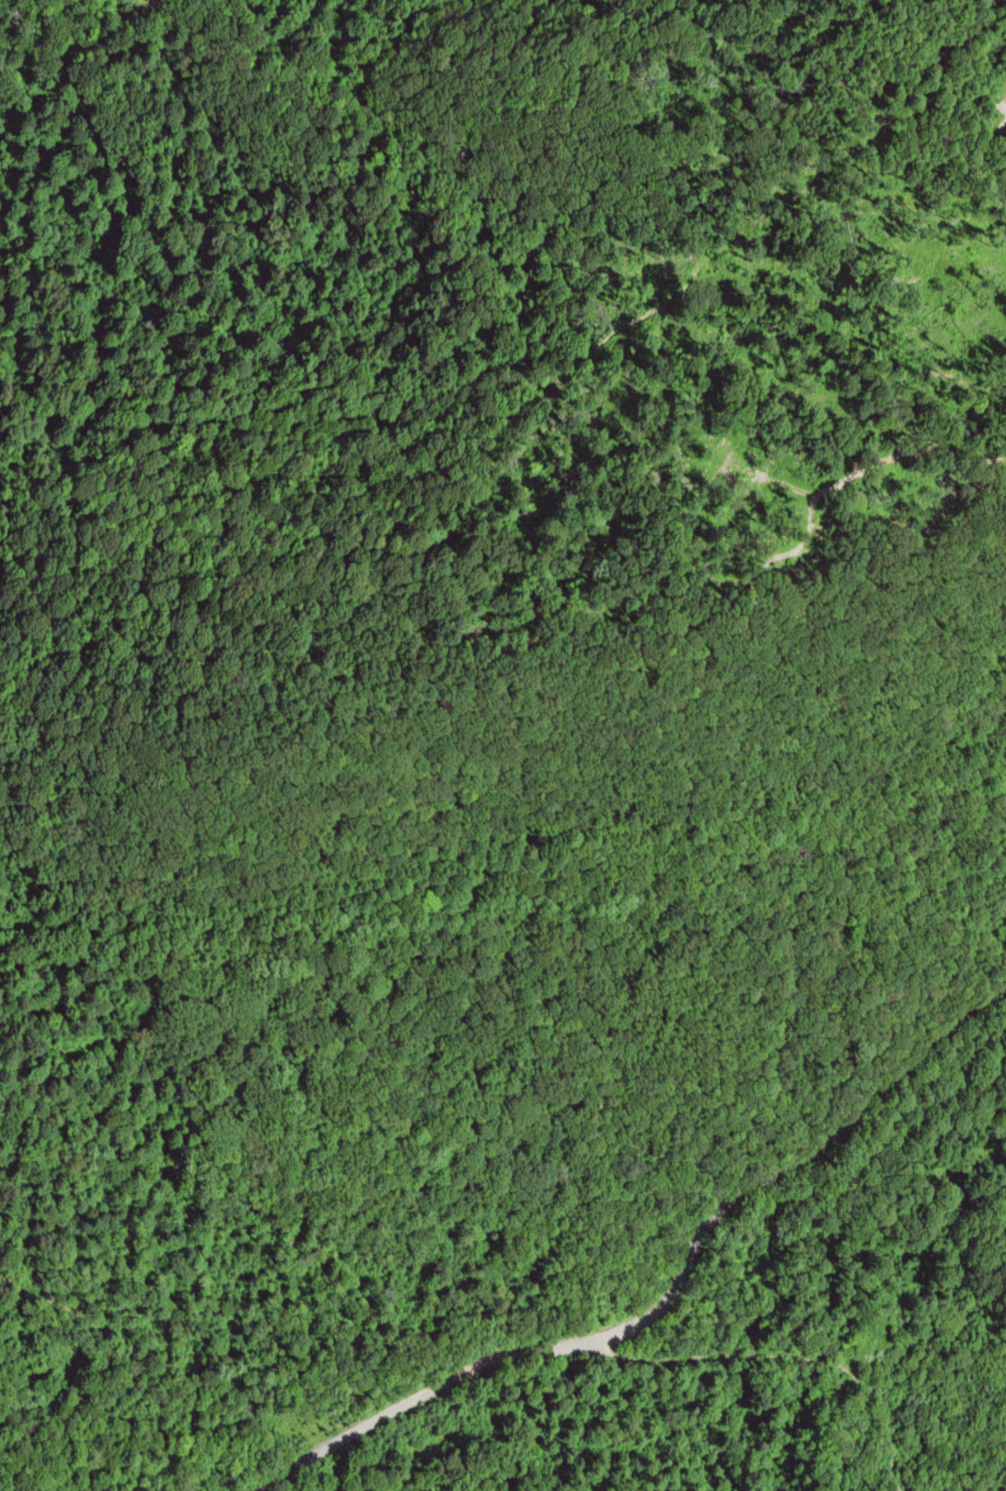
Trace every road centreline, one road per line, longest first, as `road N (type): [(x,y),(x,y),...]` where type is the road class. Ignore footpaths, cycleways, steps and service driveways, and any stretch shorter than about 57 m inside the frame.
road 1 (residential): [(241,1490),(394,1401),(633,1327),(747,1207),(880,1103),(964,1012),(1005,990)]

